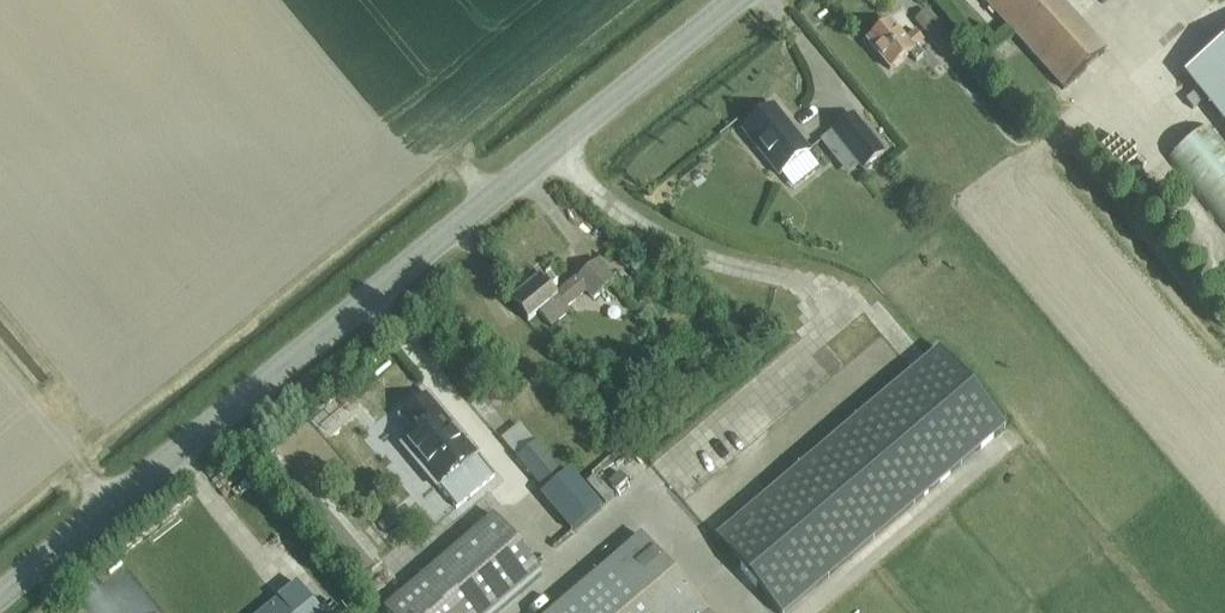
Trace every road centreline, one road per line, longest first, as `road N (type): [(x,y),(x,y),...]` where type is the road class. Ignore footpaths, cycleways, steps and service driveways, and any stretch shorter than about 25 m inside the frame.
road 1 (unclassified): [(738,0),(0,599)]

